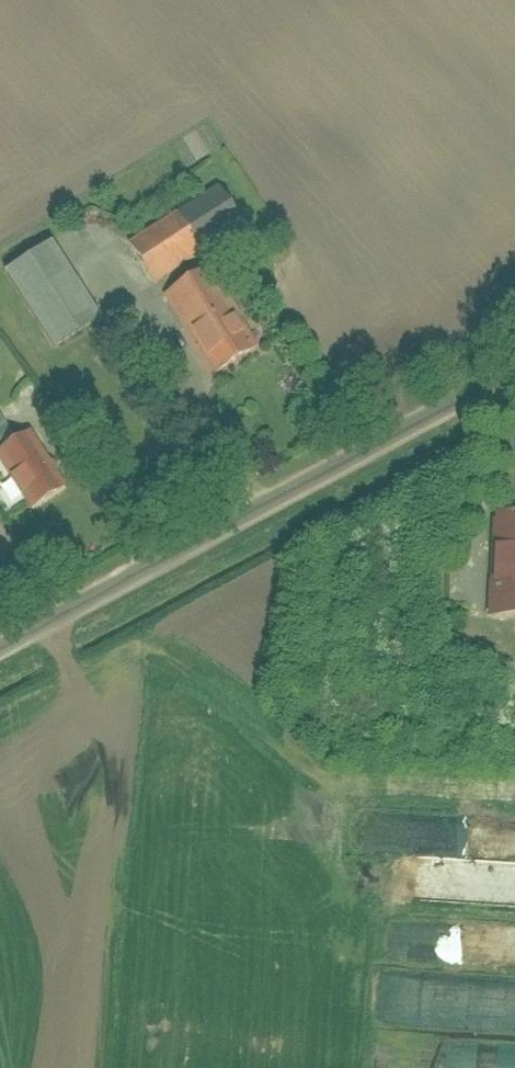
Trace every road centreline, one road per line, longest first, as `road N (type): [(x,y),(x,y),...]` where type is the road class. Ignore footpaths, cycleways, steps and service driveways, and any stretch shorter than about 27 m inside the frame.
road 1 (unclassified): [(514,366),(0,638)]

